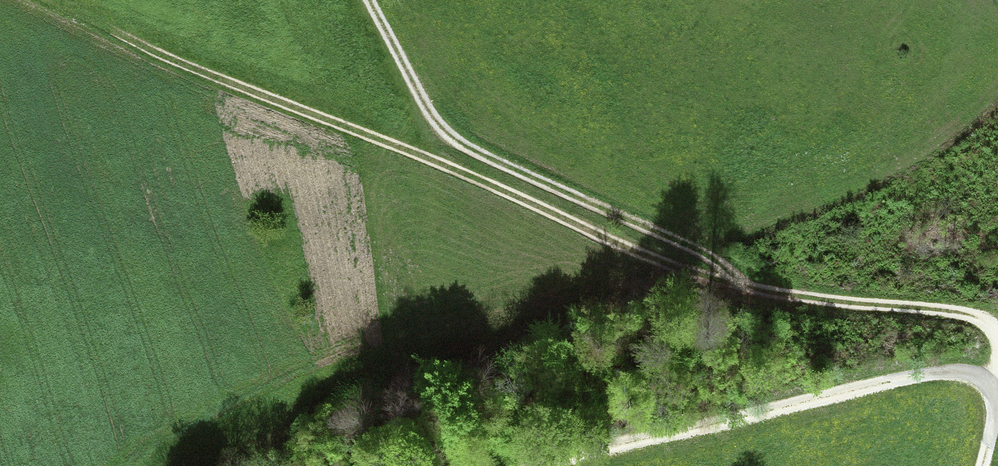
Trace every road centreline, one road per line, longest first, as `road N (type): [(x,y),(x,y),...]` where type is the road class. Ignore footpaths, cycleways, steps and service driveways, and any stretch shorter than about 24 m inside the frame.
road 1 (track): [(65,13),(742,289),(959,310),(981,318),(997,342)]
road 2 (track): [(550,465),(951,370),(993,387),(981,465)]
road 3 (track): [(742,289),(743,279),(688,239),(453,137),(432,118),(367,0)]

